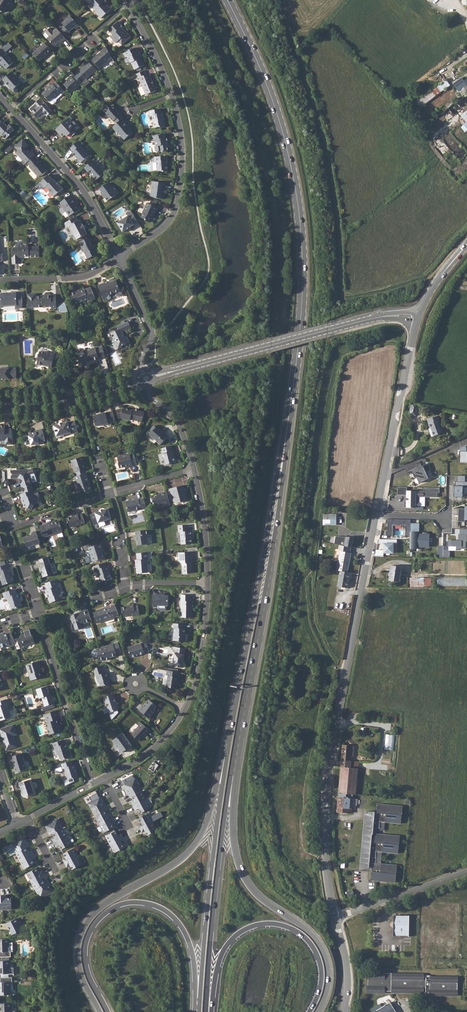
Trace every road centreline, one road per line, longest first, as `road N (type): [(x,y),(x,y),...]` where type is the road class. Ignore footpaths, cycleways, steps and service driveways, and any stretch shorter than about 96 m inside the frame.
road 1 (primary): [(286,435),(302,269),(294,181),(266,82),(227,0)]
road 2 (unclassified): [(378,515),(326,788),(336,918)]
road 3 (primary): [(232,768),(286,435)]
road 4 (primary): [(229,747),(197,845),(100,909),(84,930),(80,973),(99,1011)]
road 5 (primary): [(286,435),(229,747)]
road 6 (primary): [(317,1011),(328,982),(322,947),(255,893),(238,863),(232,768)]
road 7 (unclassified): [(146,379),(381,316),(417,318)]
road 8 (motorway): [(107,1011),(87,974),(87,939),(110,910),(138,904),(169,915),(185,933),(199,1009)]
road 9 (motorway): [(229,747),(199,1009)]
road 10 (motorway): [(206,1011),(232,768)]
road 11 (motorway): [(212,1011),(226,946),(243,931),(272,923),(297,931),(316,952),(320,984),(309,1011)]
road 12 (residential): [(121,256),(82,187),(0,94)]
road 13 (unclassified): [(417,318),(378,515)]
road 14 (residential): [(173,99),(183,151),(178,202),(161,229),(121,256)]
road 15 (residential): [(94,784),(36,611)]
road 16 (residential): [(0,406),(45,404),(146,379)]
road 17 (unclassified): [(336,918),(466,871)]
road 18 (residential): [(146,379),(142,359),(153,330),(121,256)]
road 19 (residential): [(208,585),(197,677),(184,710)]
road 20 (residential): [(0,280),(84,277),(121,256)]

